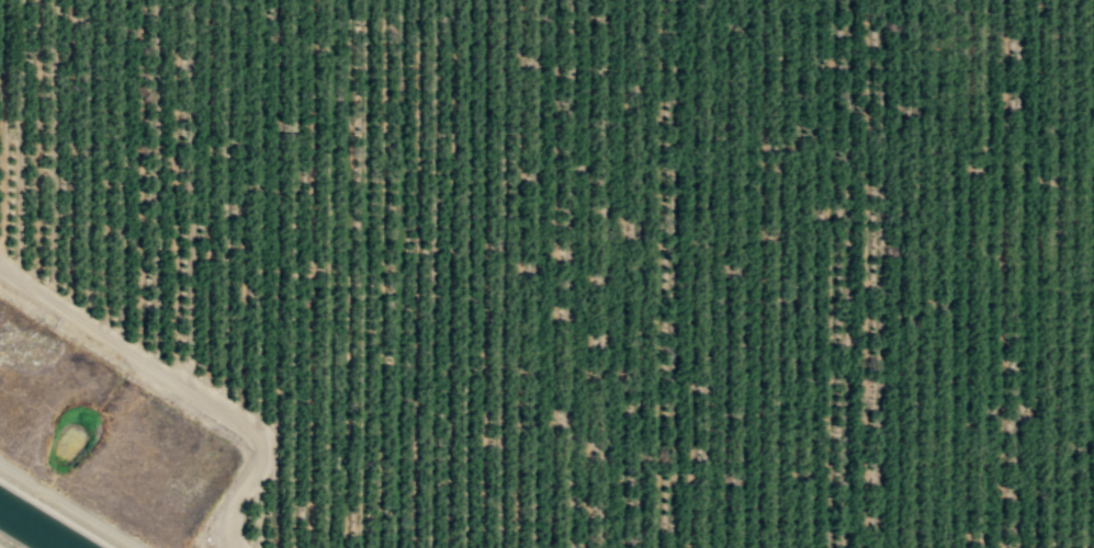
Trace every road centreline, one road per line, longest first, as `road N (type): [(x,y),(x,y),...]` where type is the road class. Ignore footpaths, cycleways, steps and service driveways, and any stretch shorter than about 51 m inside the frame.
road 1 (track): [(229,547),(228,509),(260,459),(248,429),(0,266)]

